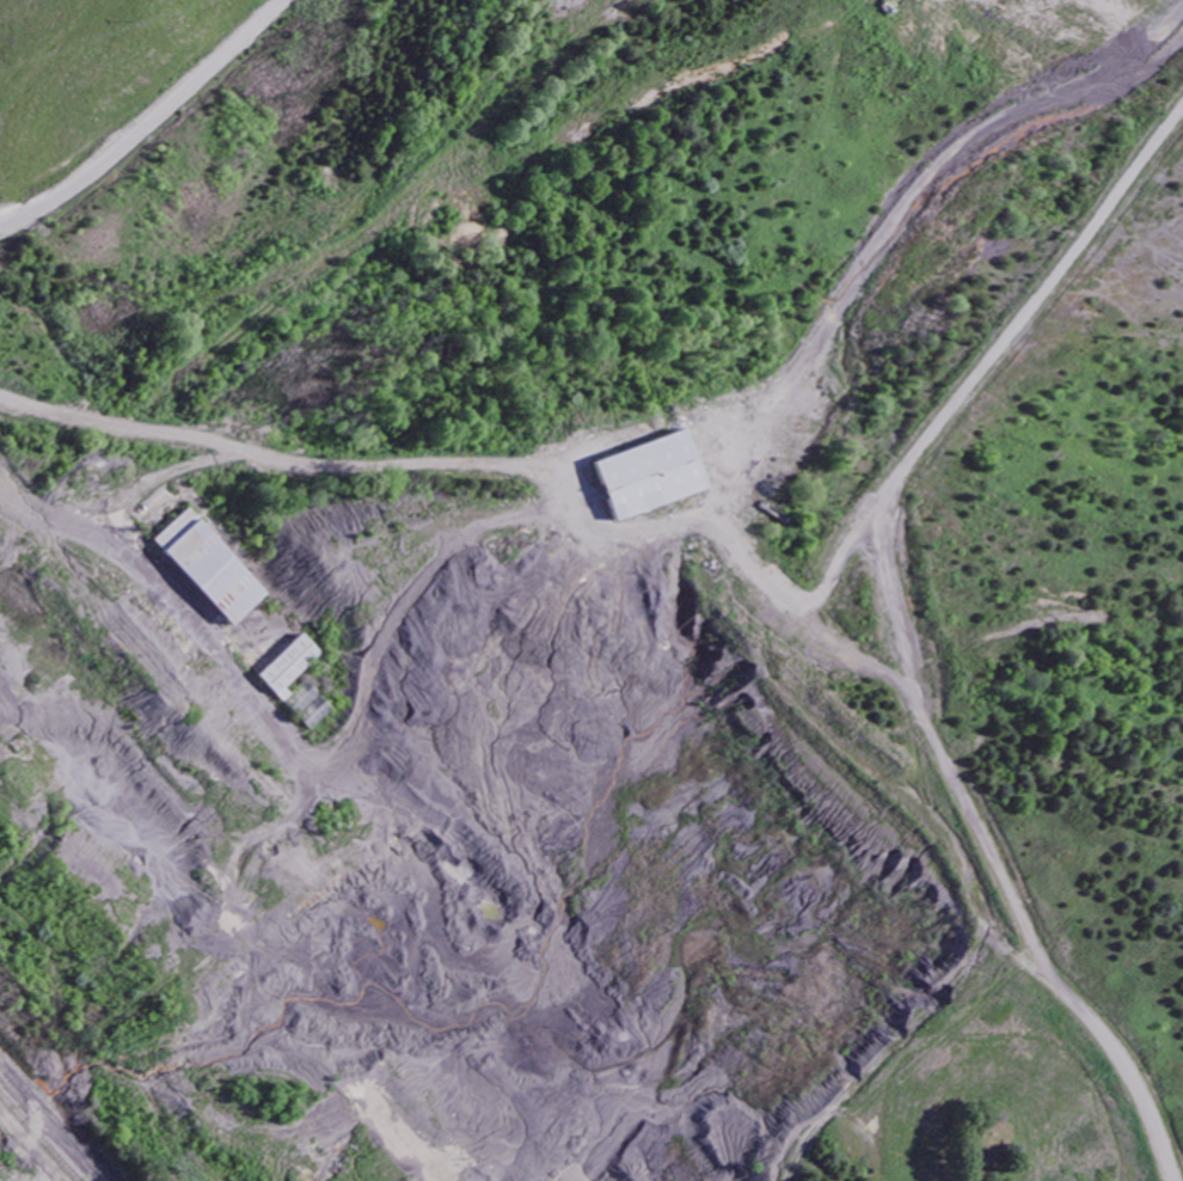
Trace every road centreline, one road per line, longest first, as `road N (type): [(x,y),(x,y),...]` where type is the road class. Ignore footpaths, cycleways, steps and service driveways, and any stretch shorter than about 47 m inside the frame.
road 1 (residential): [(1182,5),(1147,50),(992,116),(719,414),(537,467),(624,641),(986,934),(1141,1083),(1162,1180)]
road 2 (residential): [(289,0),(49,208),(0,226)]

